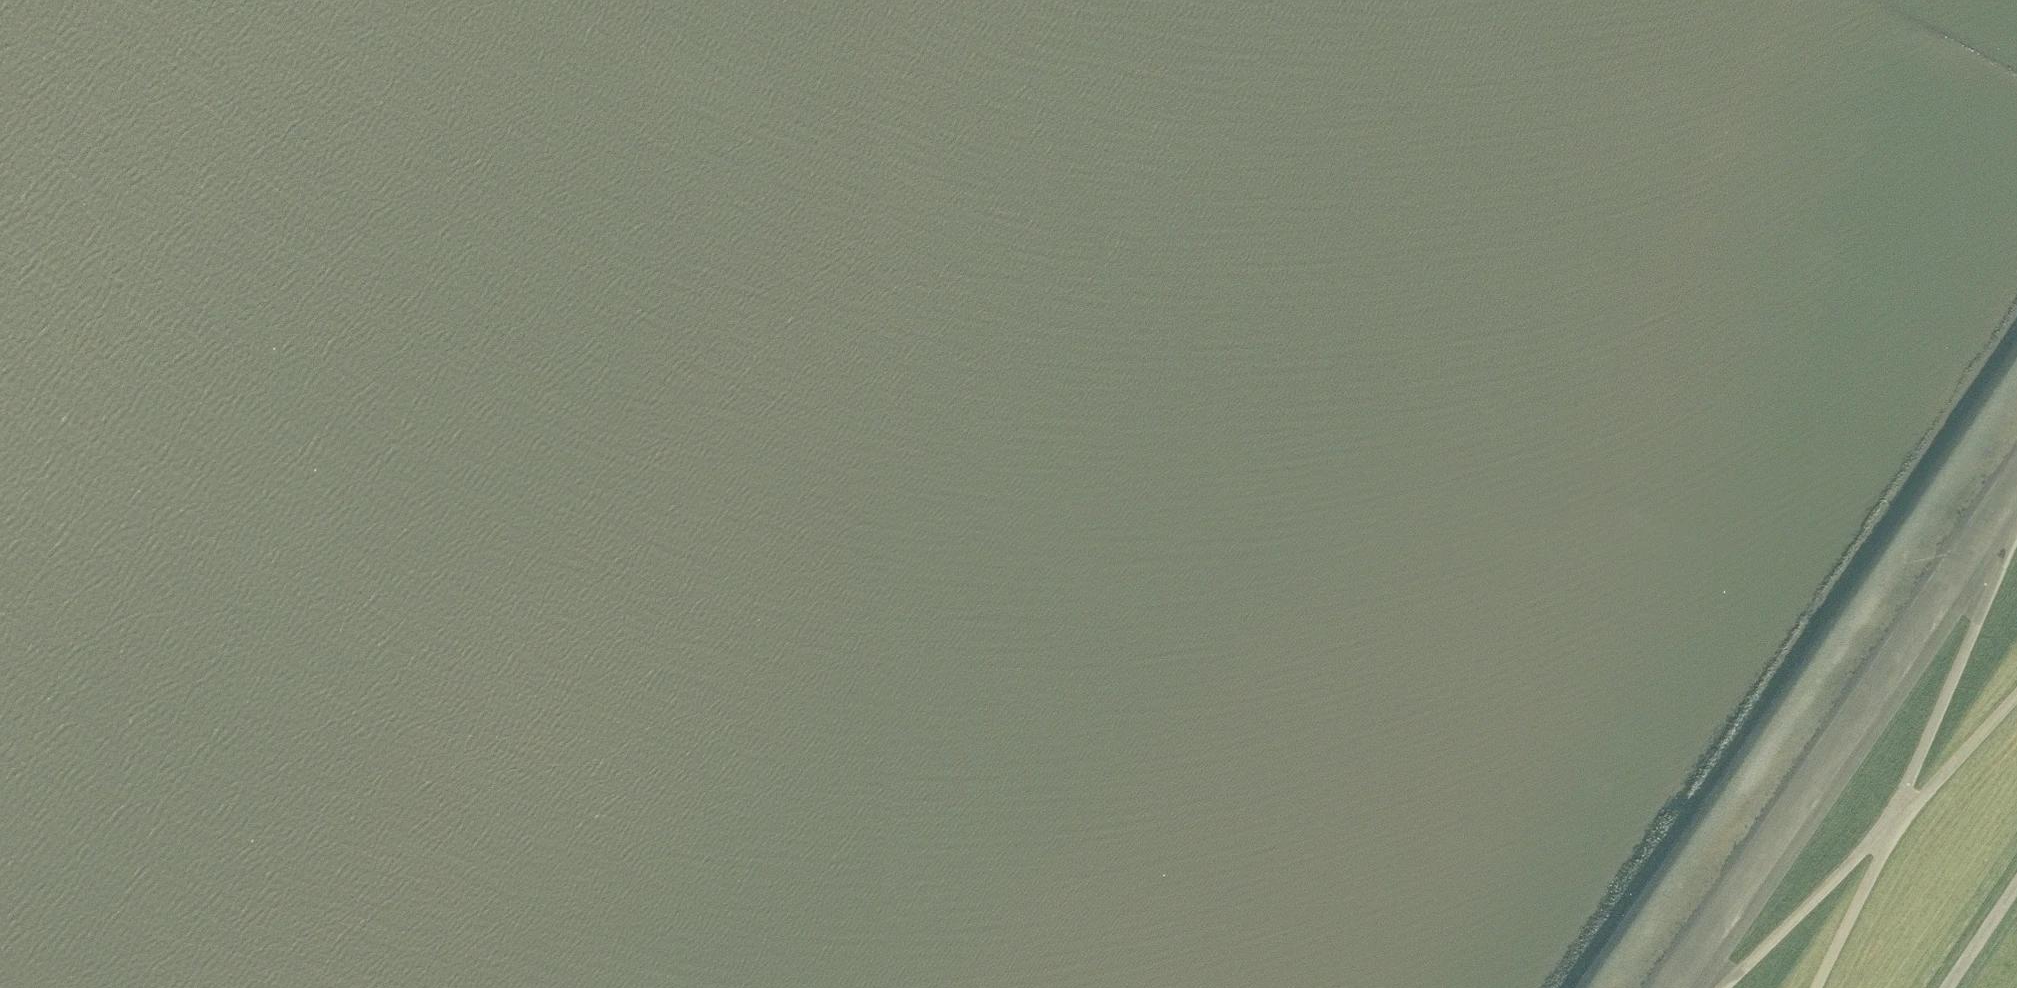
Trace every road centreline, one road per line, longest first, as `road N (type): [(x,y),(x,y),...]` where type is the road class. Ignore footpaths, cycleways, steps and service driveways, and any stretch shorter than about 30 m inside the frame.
road 1 (unclassified): [(1950,987),(2016,888)]

